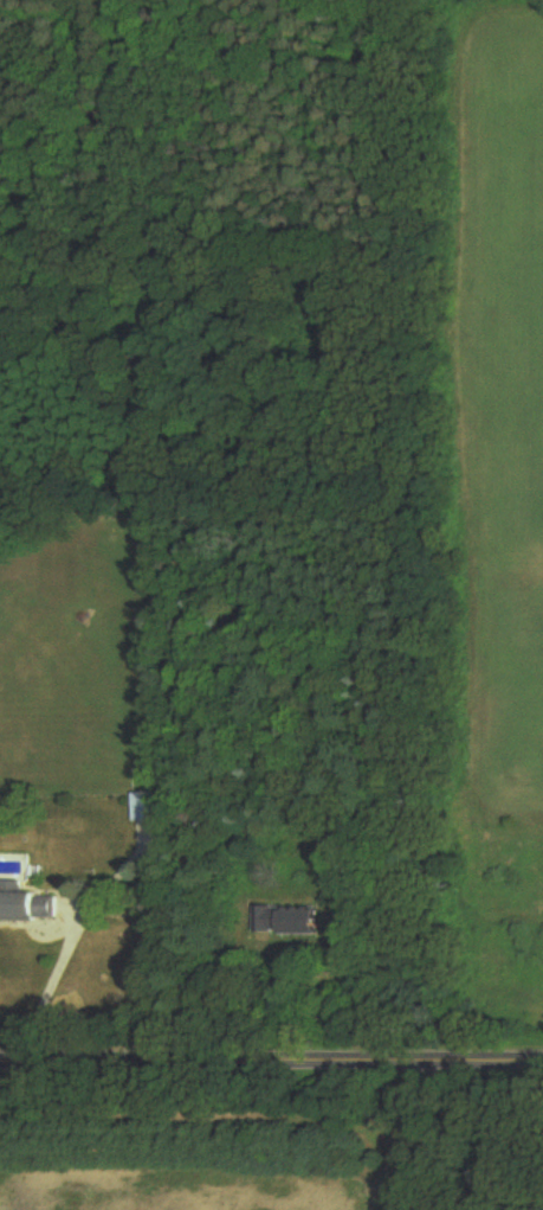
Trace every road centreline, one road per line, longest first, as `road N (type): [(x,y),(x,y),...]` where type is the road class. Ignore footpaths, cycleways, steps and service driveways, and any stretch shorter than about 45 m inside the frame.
road 1 (tertiary): [(542,1062),(0,1061)]

